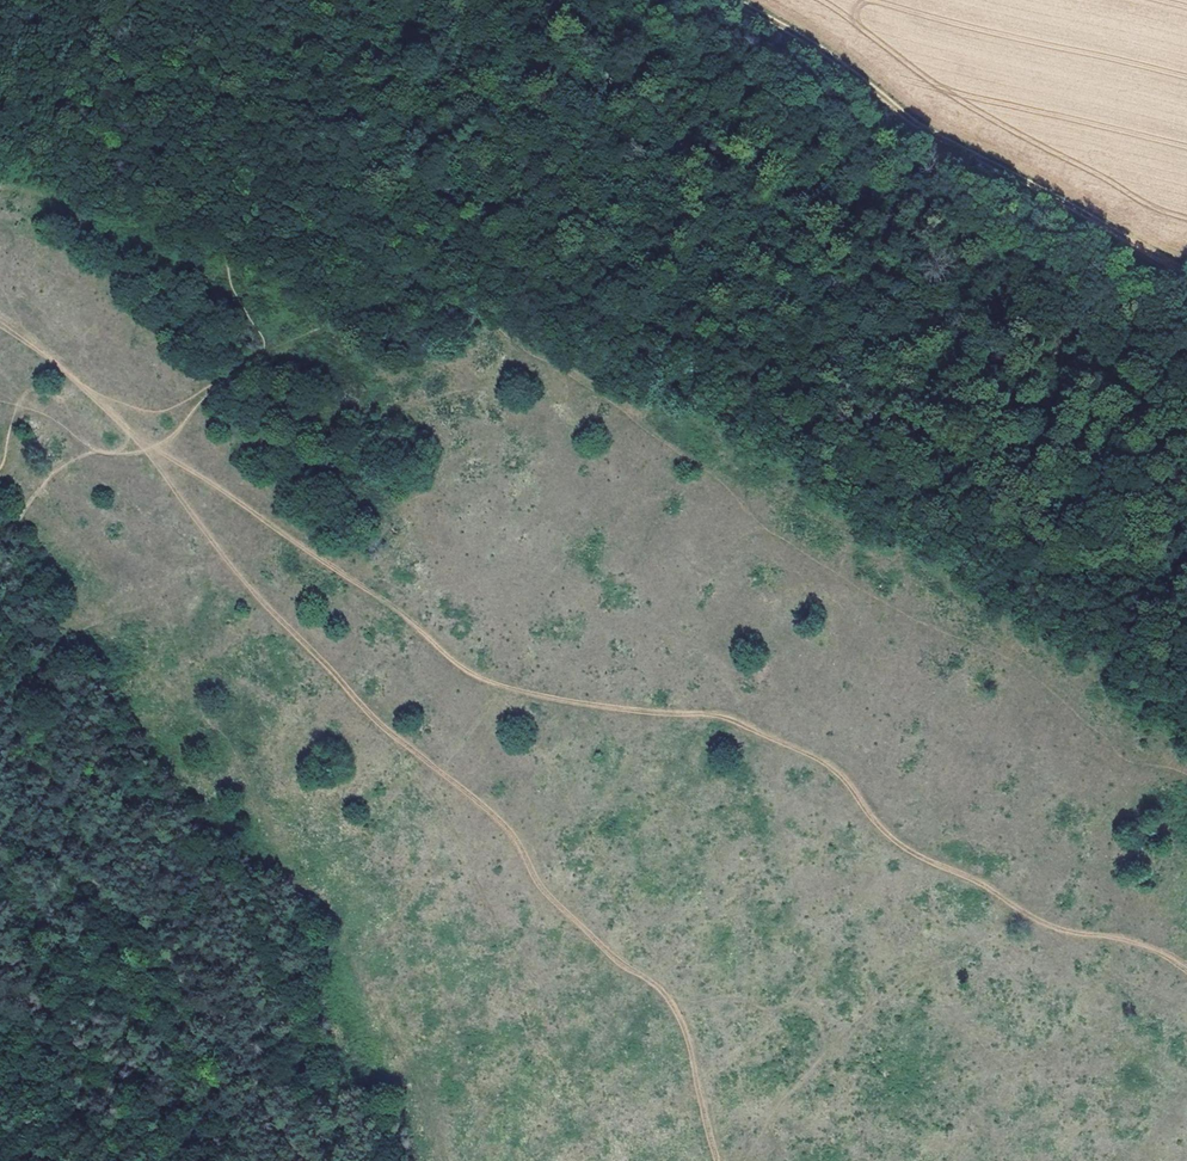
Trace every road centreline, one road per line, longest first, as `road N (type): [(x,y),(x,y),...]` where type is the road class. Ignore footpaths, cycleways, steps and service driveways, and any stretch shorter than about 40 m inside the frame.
road 1 (track): [(1186,681),(696,373),(521,246),(453,216),(253,232),(228,261),(268,343),(167,411),(101,401)]
road 2 (track): [(0,315),(156,446),(394,608),(467,672),(565,701),(729,715),(843,775),(902,846),(990,886),(1055,928),(1116,935),(1186,964)]
road 3 (track): [(746,1160),(779,1098),(826,1049),(827,1026),(814,1001),(769,1002),(728,989),(692,996),(656,970),(625,963),(548,882),(509,816),(361,697),(264,595),(129,419)]
road 4 (track): [(718,0),(812,40),(934,135),(1186,275)]
road 5 (track): [(314,1160),(123,904),(0,806)]

